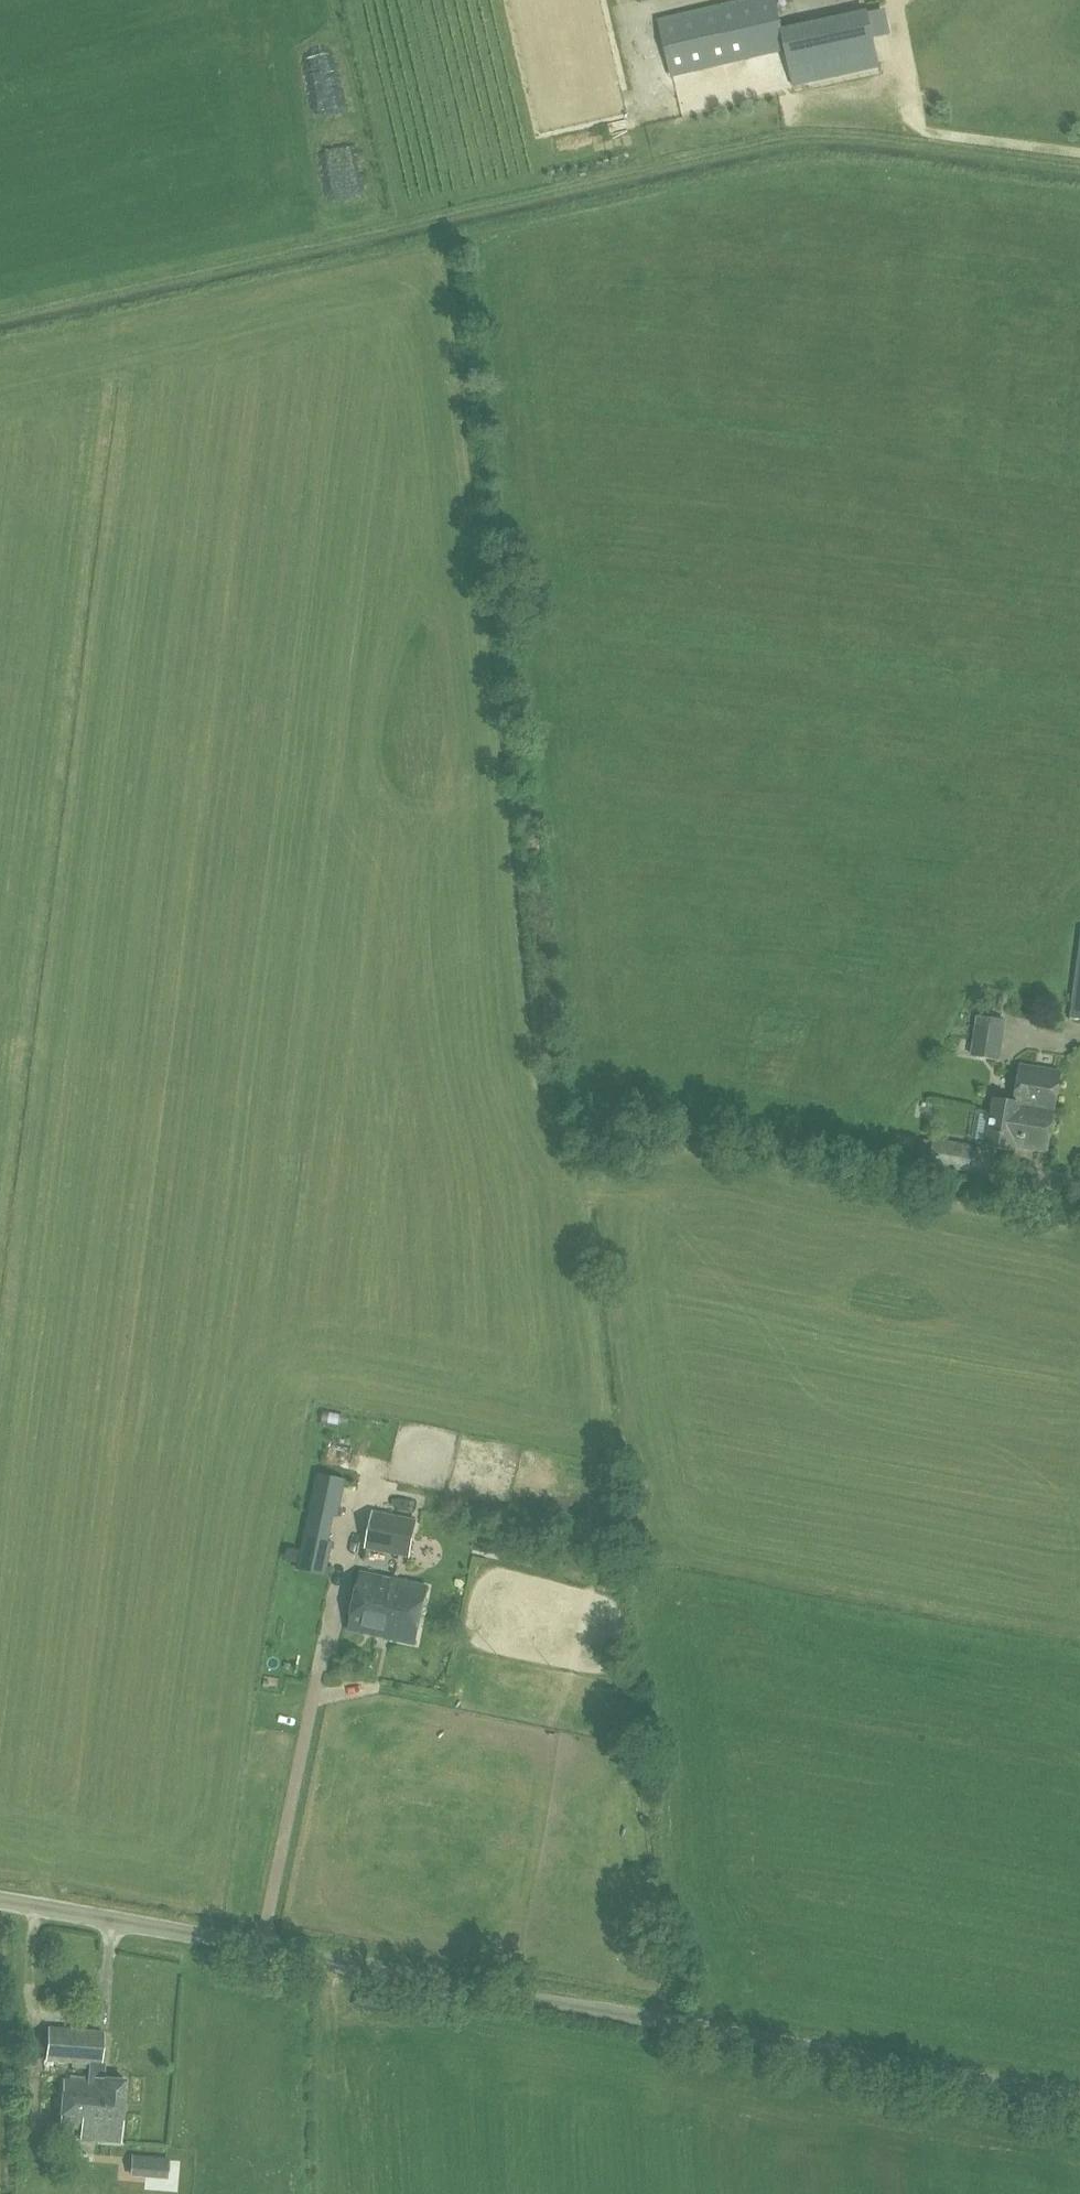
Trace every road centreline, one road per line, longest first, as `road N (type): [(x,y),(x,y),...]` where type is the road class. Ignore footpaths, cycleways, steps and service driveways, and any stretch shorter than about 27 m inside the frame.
road 1 (unclassified): [(1079,2097),(0,1905)]

